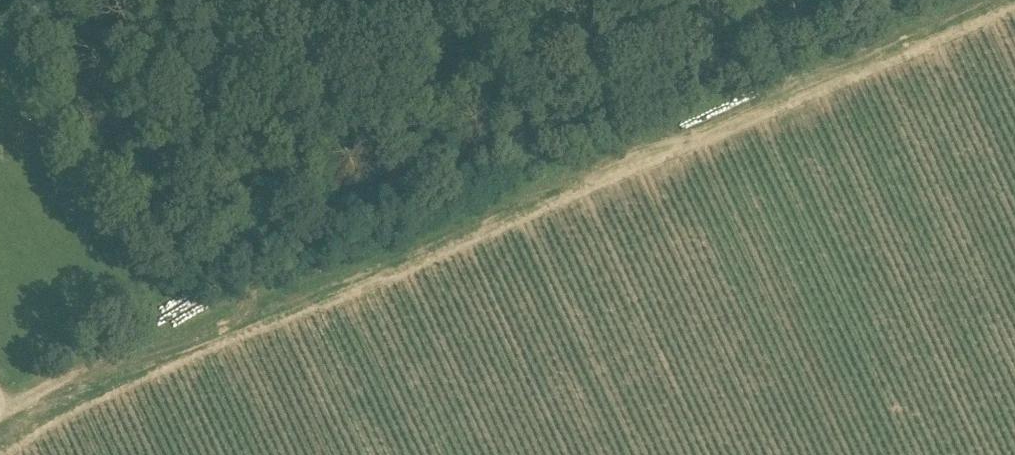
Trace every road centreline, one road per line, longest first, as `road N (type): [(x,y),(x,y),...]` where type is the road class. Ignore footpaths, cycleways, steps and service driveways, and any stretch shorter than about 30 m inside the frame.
road 1 (track): [(489,194),(194,317),(0,411)]

